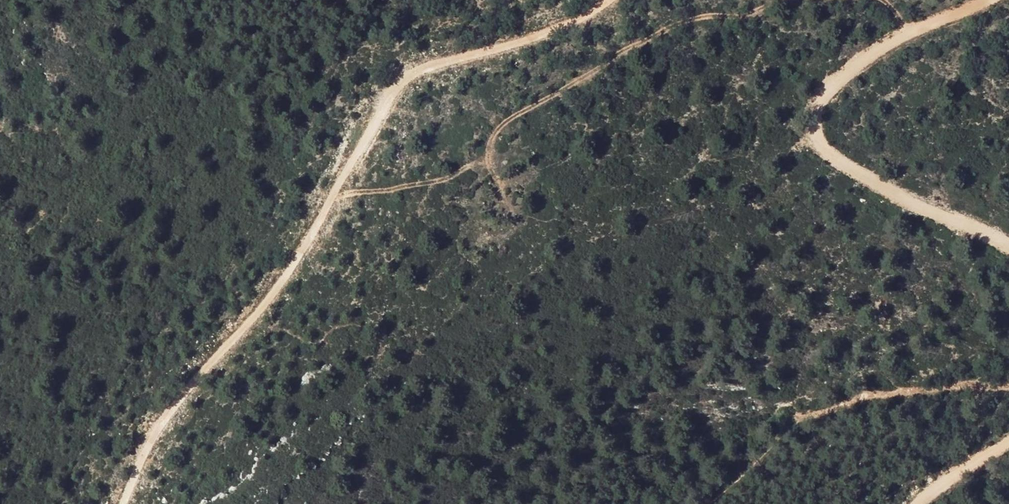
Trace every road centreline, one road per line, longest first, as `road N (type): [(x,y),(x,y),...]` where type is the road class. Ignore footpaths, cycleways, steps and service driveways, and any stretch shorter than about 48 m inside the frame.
road 1 (track): [(121,503),(162,427),(278,282),(369,120),(407,72),(496,52),(606,0)]
road 2 (track): [(326,194),(423,185),(462,168),(546,95),(675,23),(759,0)]
road 3 (track): [(1008,249),(912,201),(816,133),(818,111),(837,83),(985,0)]

